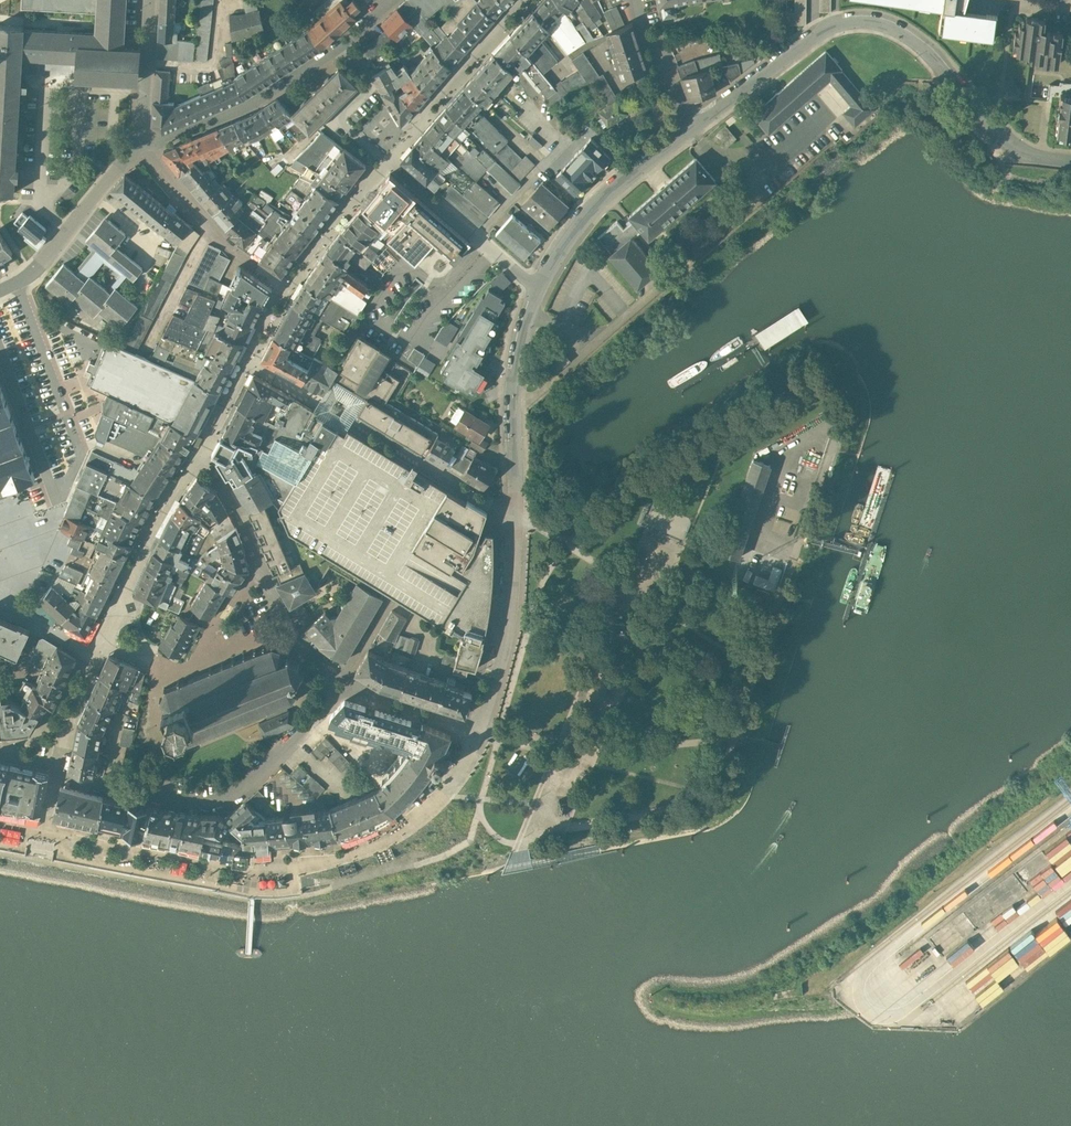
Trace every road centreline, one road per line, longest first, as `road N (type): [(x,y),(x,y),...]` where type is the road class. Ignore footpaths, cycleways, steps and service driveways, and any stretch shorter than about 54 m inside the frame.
road 1 (unclassified): [(693,127),(810,39),(865,20),(916,41),(1007,139),(1070,159)]
road 2 (unclassified): [(495,690),(515,572),(515,377),(537,289)]
road 3 (residential): [(333,694),(255,779),(223,798),(187,799),(58,770)]
road 4 (unclassified): [(537,289),(605,194),(693,127)]
road 5 (residential): [(345,44),(237,114),(146,151)]
road 6 (residential): [(345,44),(374,90),(342,125),(427,200)]
road 7 (residential): [(146,151),(118,171),(47,258),(0,291)]
road 8 (residential): [(149,0),(146,151)]
road 9 (residential): [(344,691),(482,734)]
road 10 (residential): [(537,289),(427,200)]
road 11 (residential): [(693,127),(642,0)]
road 12 (residential): [(333,686),(264,568)]
road 13 (residential): [(146,151),(238,251)]

